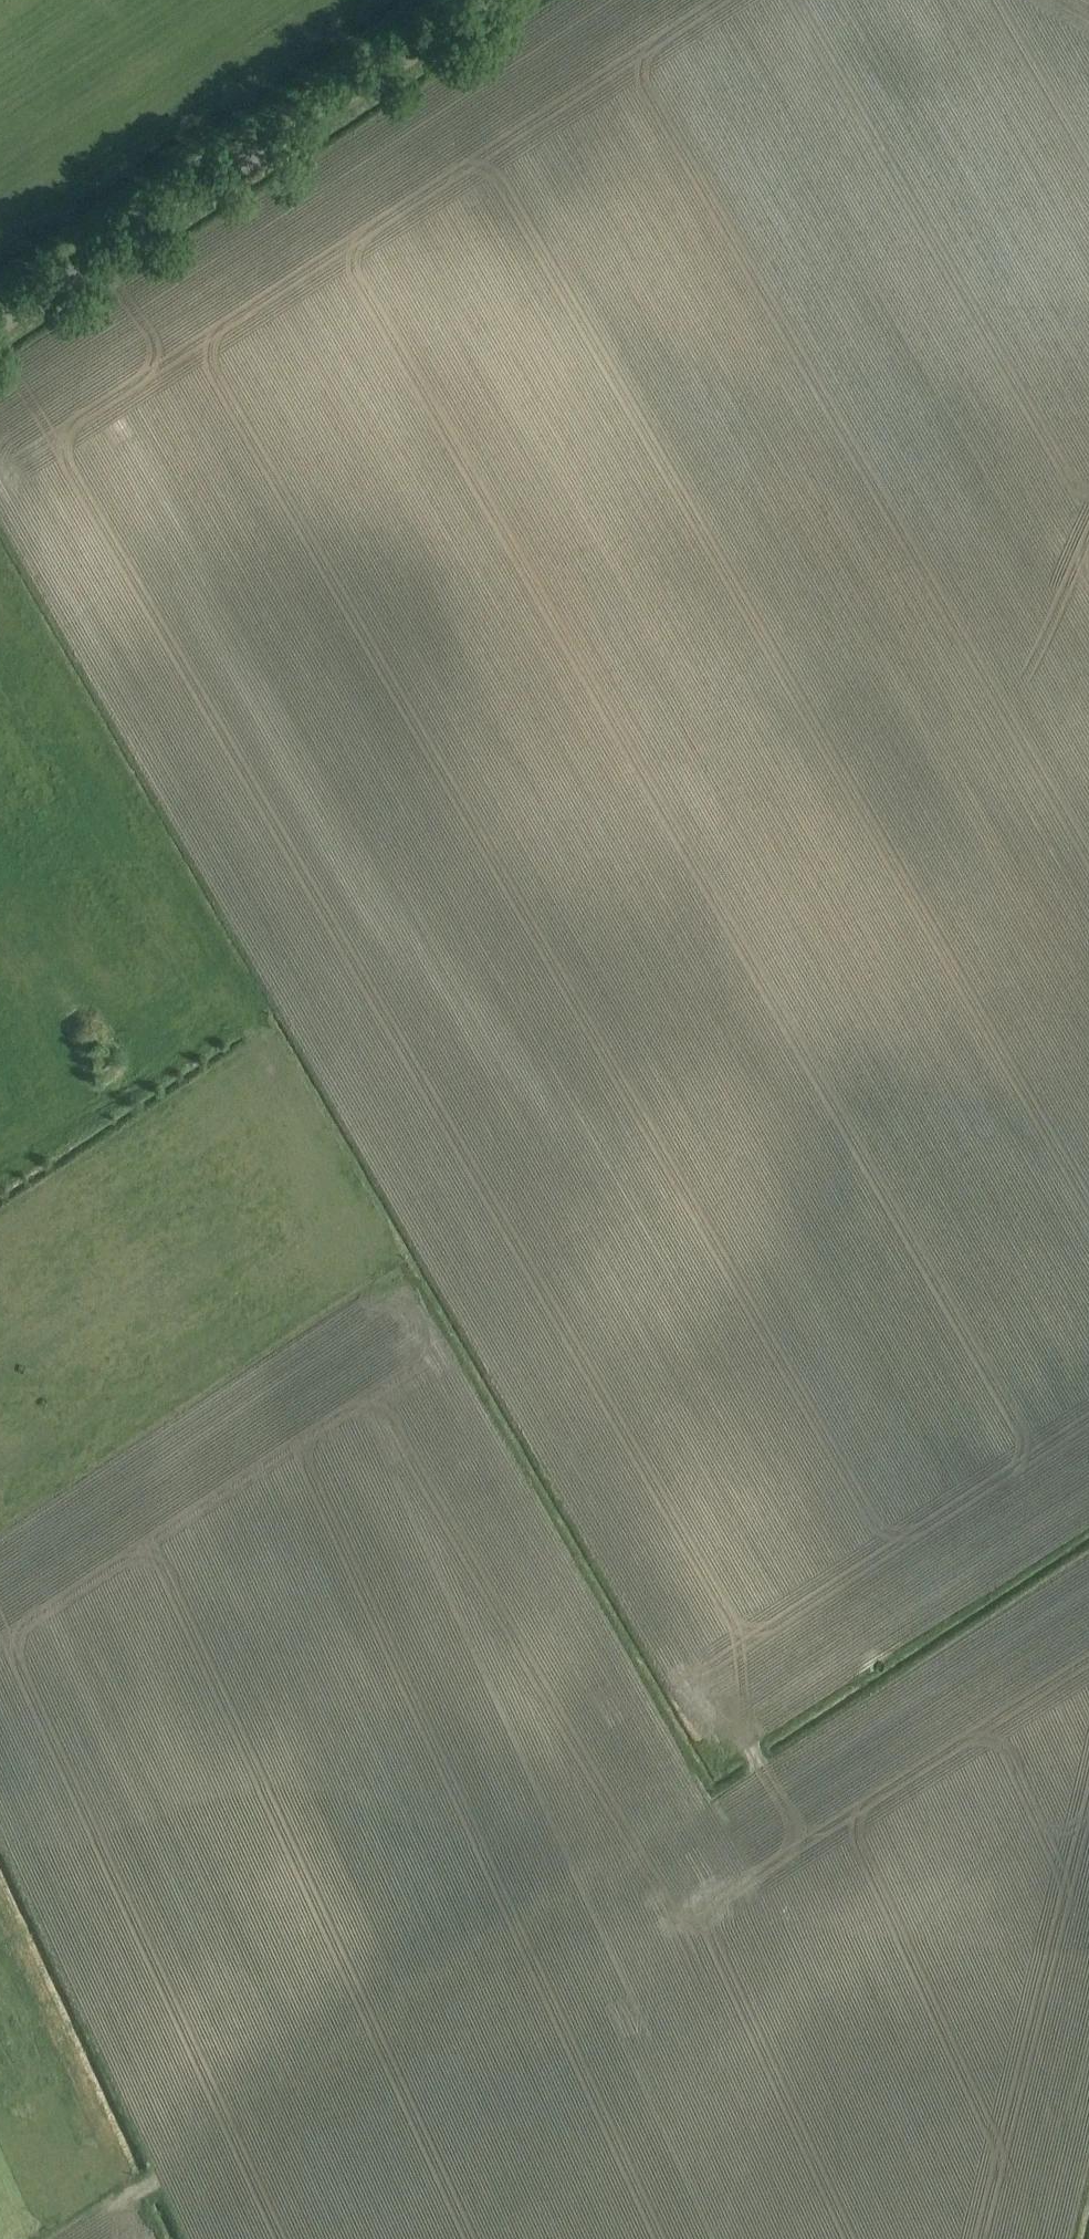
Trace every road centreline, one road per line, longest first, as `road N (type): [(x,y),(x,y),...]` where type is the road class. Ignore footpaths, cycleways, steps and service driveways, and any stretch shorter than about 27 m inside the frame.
road 1 (unclassified): [(0,324),(495,0)]

